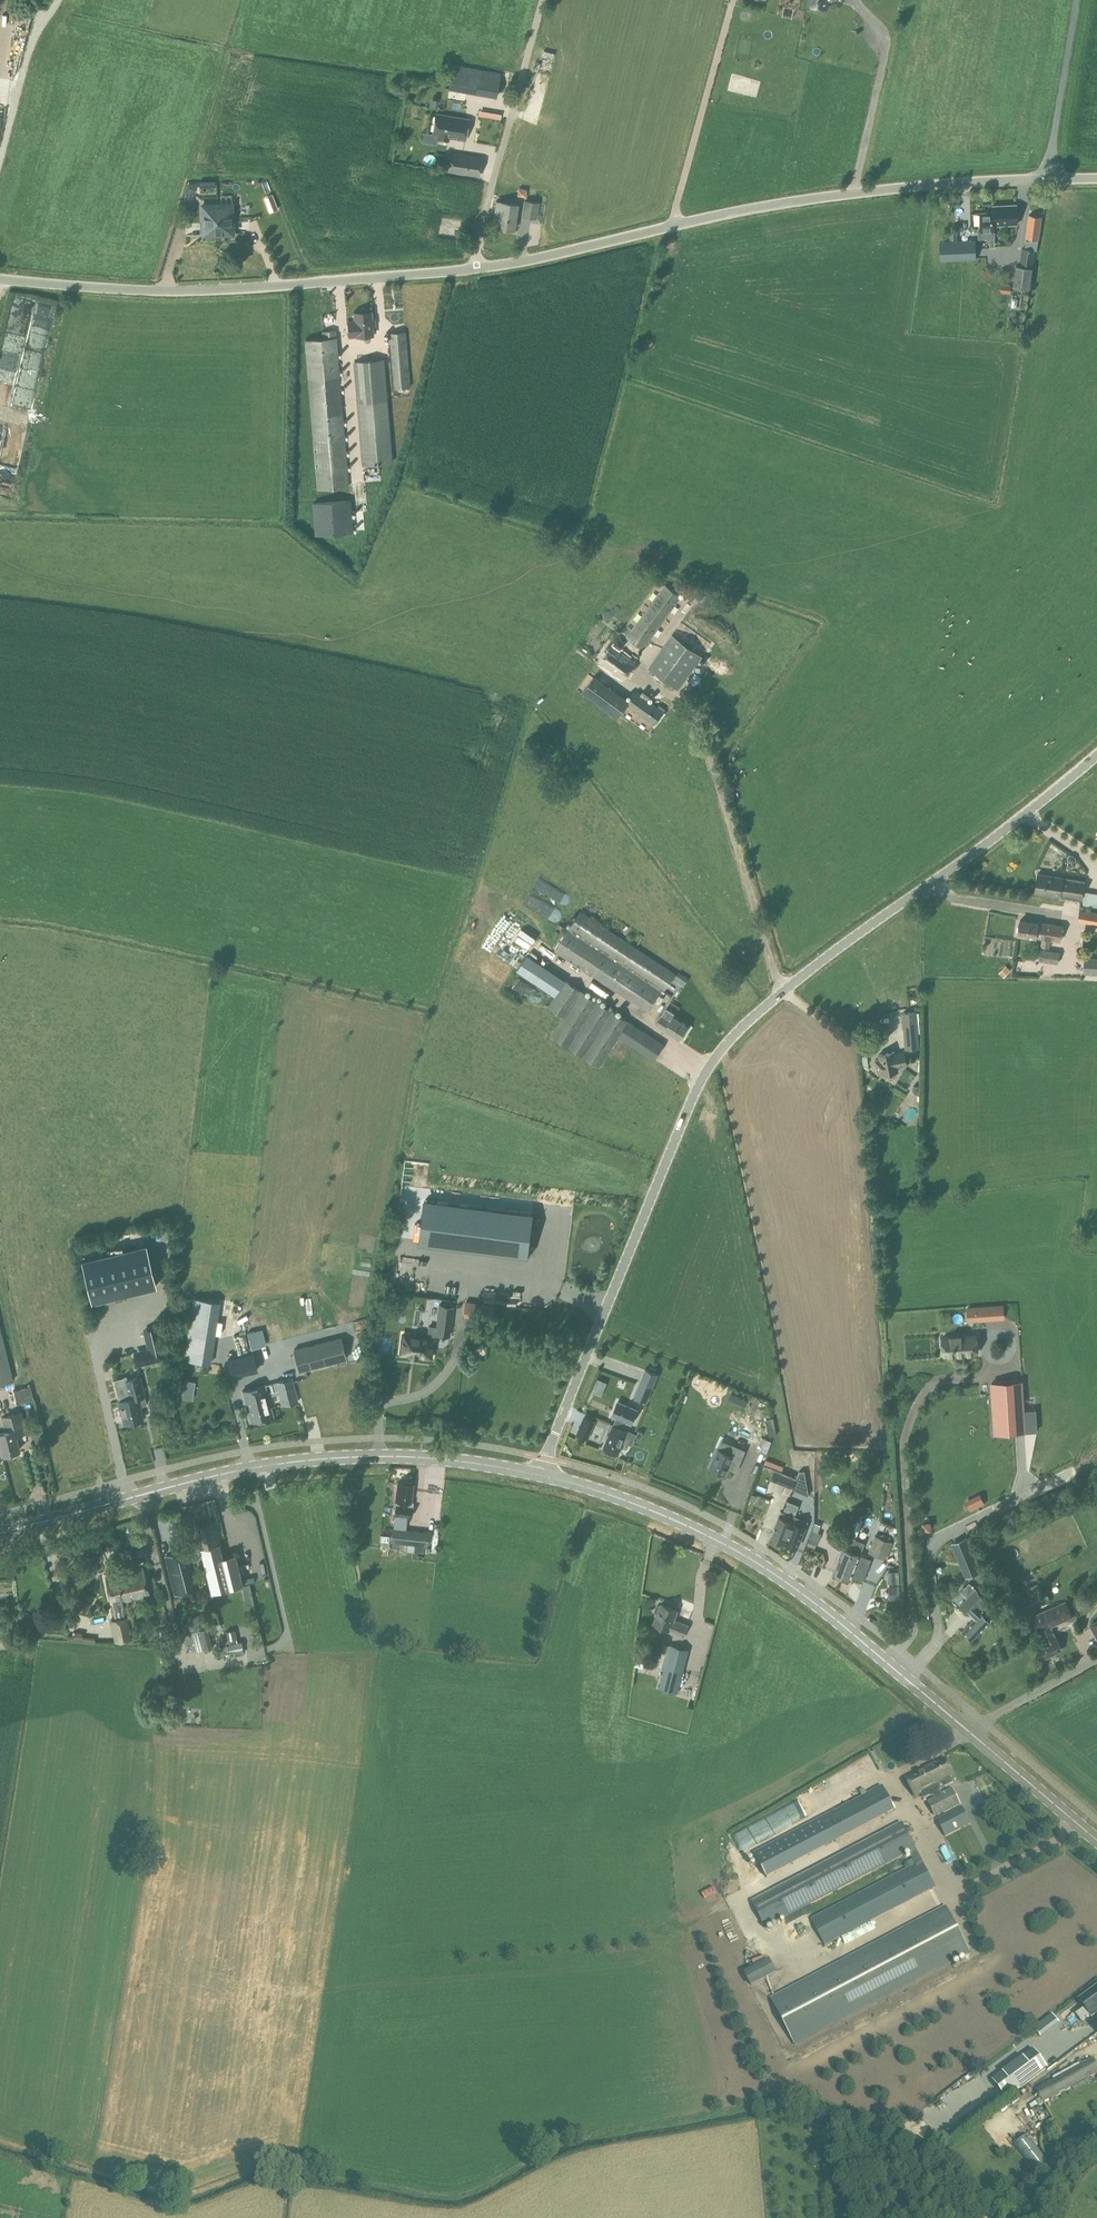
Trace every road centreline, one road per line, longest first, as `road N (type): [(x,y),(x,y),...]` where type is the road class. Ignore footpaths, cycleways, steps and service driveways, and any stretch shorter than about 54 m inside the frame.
road 1 (unclassified): [(0,278),(192,291),(434,273),(522,262),(774,204),(965,182),(1096,180)]
road 2 (unclassified): [(540,1475),(695,1093),(728,1040),(1096,753)]
road 3 (secondary): [(1096,1842),(792,1586),(694,1530),(540,1475)]
road 4 (secondary): [(540,1475),(427,1457),(329,1458),(229,1471),(0,1534)]
road 5 (track): [(472,268),(542,0)]
road 6 (unclassified): [(0,156),(30,46),(58,0)]

